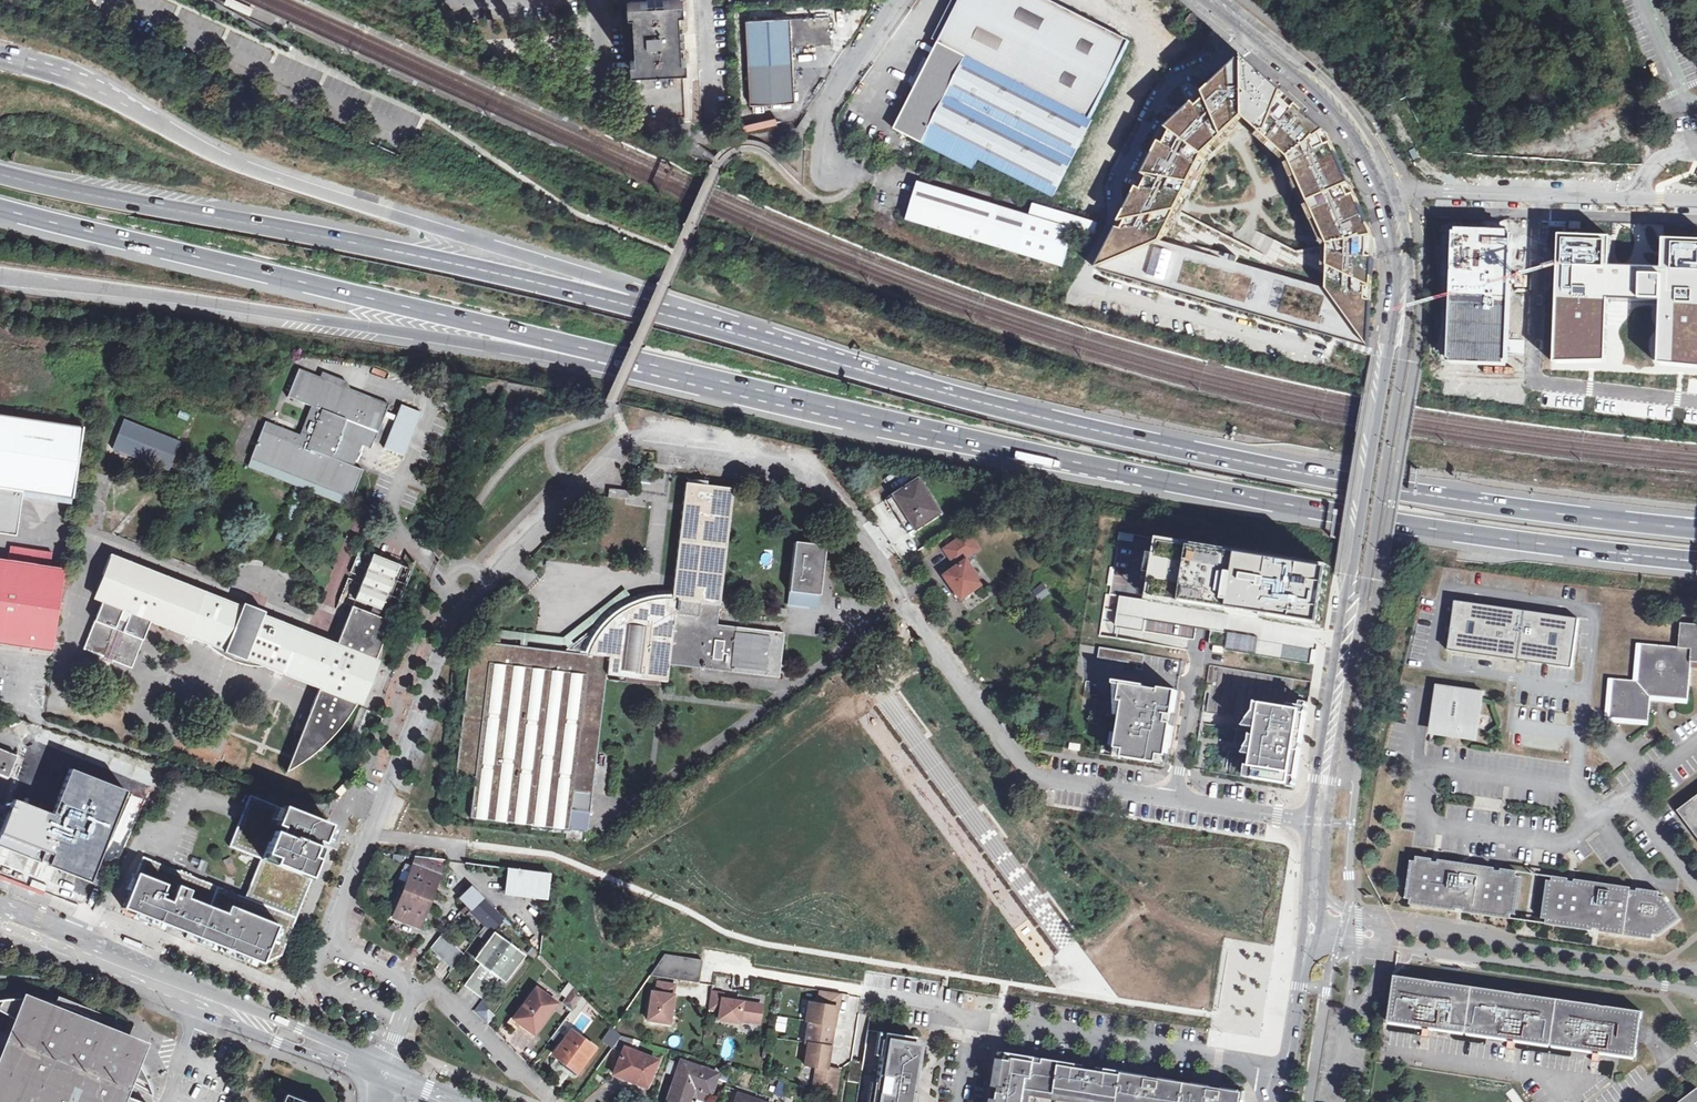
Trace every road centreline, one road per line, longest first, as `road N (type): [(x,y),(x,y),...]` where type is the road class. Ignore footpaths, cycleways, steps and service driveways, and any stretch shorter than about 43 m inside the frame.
road 1 (residential): [(388,1066),(406,993),(395,972),(331,937),(351,881),(460,605),(628,435),(792,459),(855,521),(1031,775),(1311,818)]
road 2 (trunk): [(805,402),(1235,496),(1696,562)]
road 3 (trunk): [(837,363),(254,172),(77,81),(0,58)]
road 4 (trunk): [(1696,529),(1378,488),(1108,433),(837,363)]
road 5 (tertiary): [(1199,0),(1352,130),(1398,250),(1393,326),(1314,787)]
road 6 (trunk): [(837,363),(510,276),(0,174)]
road 7 (trunk): [(0,210),(805,402)]
road 8 (trunk): [(0,277),(398,332),(805,402)]
road 9 (tertiary): [(1328,819),(1411,330),(1411,248),(1379,150)]
road 10 (secondary): [(375,1059),(0,909)]
road 11 (secondary): [(0,933),(368,1079)]
road 12 (residential): [(1696,968),(1351,915)]
road 13 (residential): [(1351,939),(1696,987)]
road 14 (residential): [(1286,1064),(1089,1028),(980,1020)]
road 15 (residential): [(980,1020),(934,1004),(707,966)]
road 16 (tertiary): [(1379,150),(1327,91),(1215,0)]
road 17 (residential): [(1379,150),(1332,82),(1229,0)]
road 18 (residential): [(897,0),(829,105),(826,165),(850,175)]
road 19 (residential): [(1696,884),(1635,797),(1650,776),(1696,745)]
road 20 (residential): [(598,0),(607,87),(624,98),(670,97)]
road 21 (tertiary): [(1311,818),(1302,970)]

